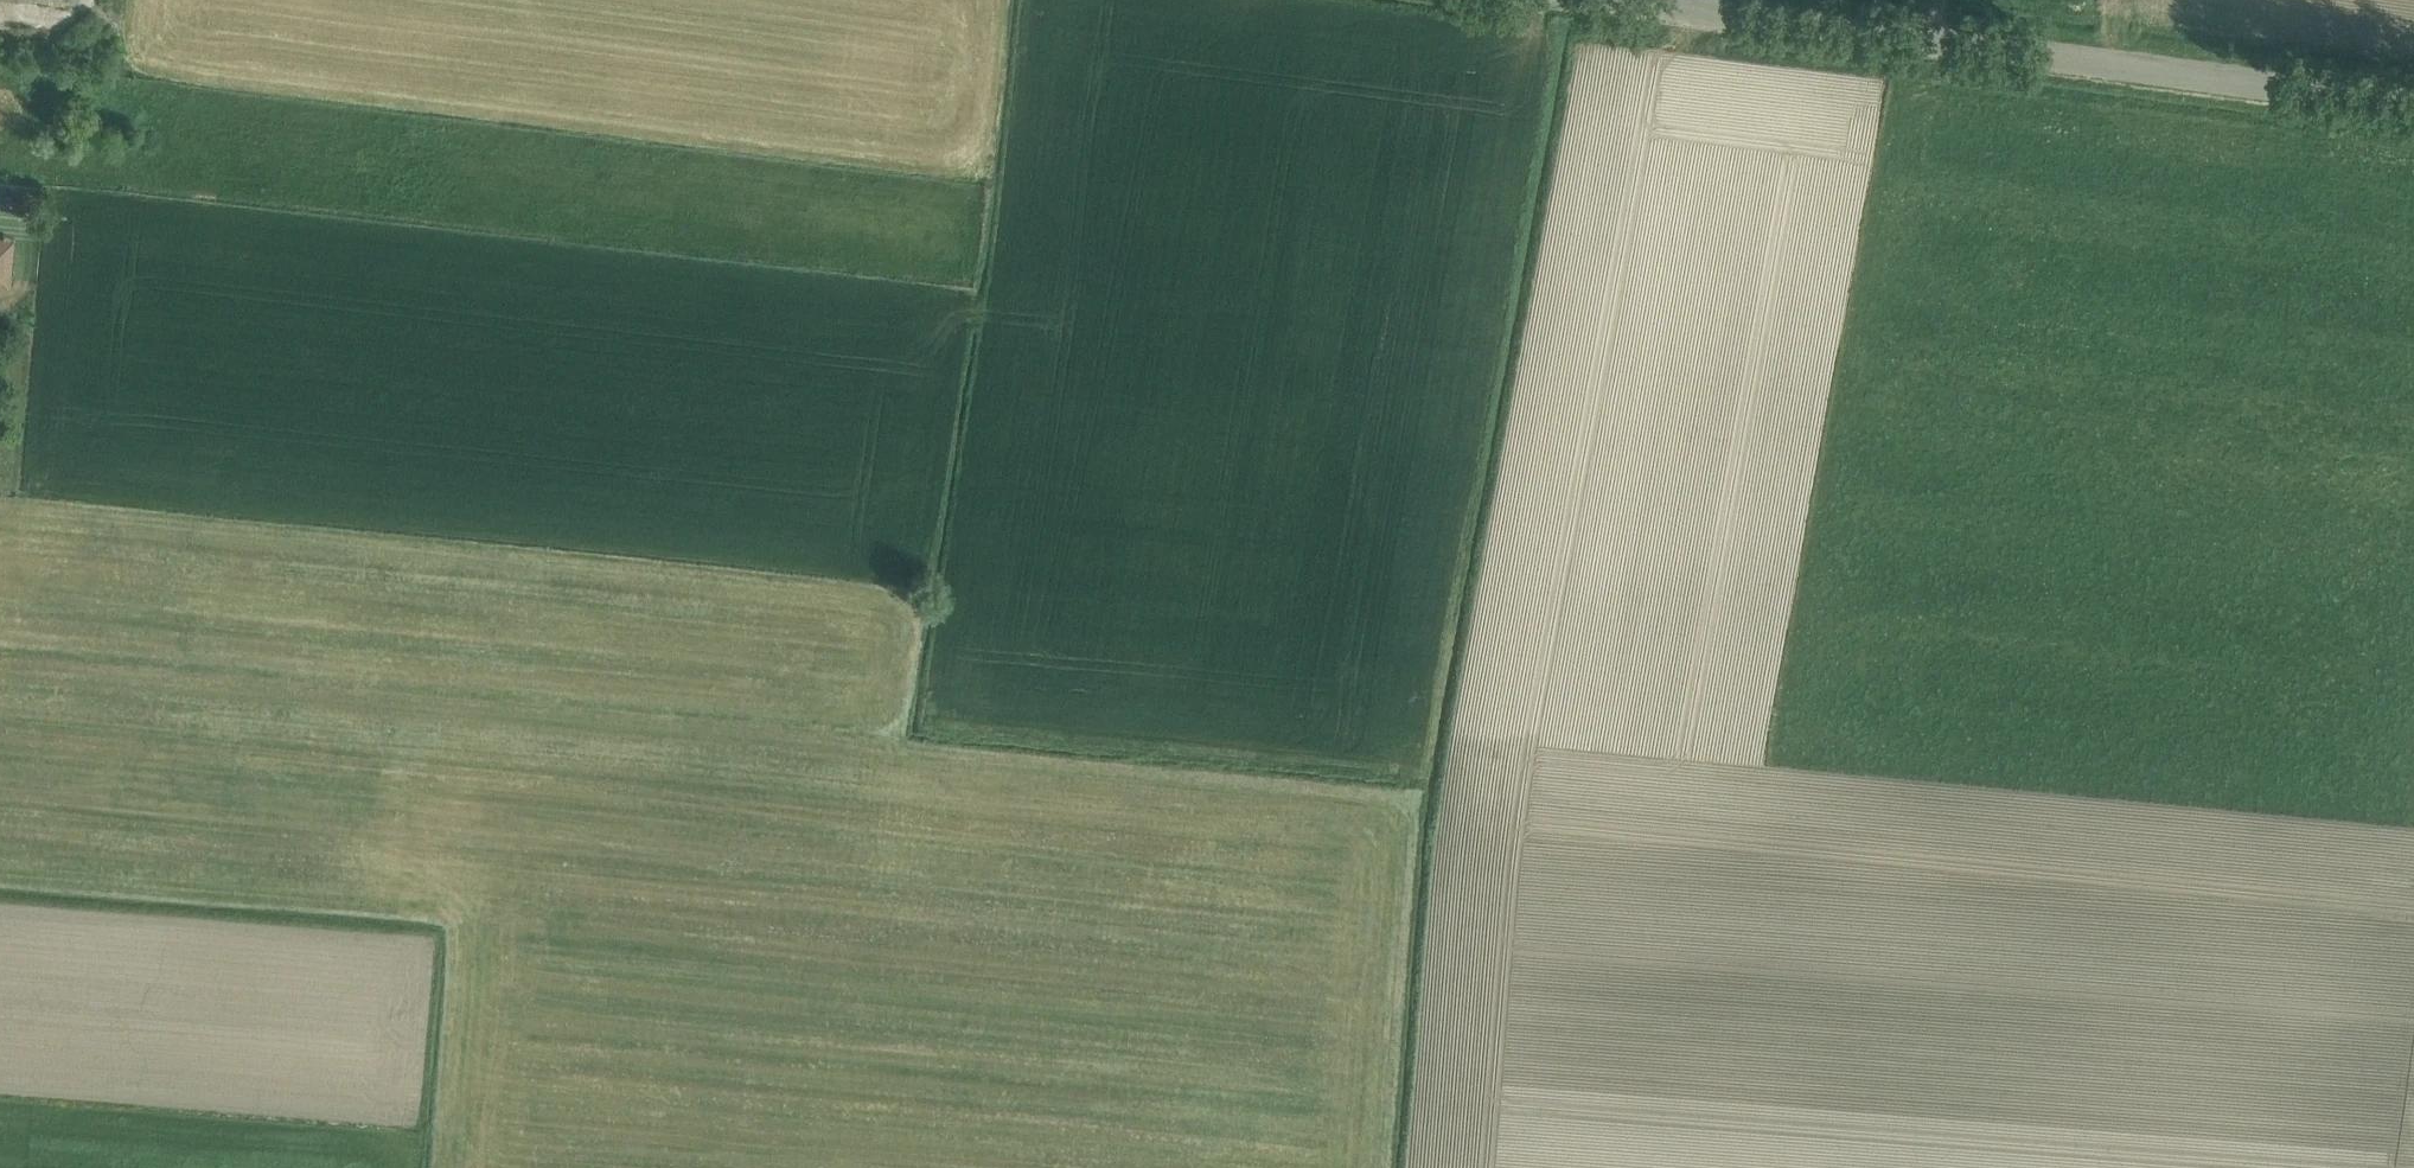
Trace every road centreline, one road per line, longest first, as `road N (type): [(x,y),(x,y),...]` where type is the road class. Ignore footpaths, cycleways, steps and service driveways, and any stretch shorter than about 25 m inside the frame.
road 1 (tertiary): [(2413,108),(1620,0)]

